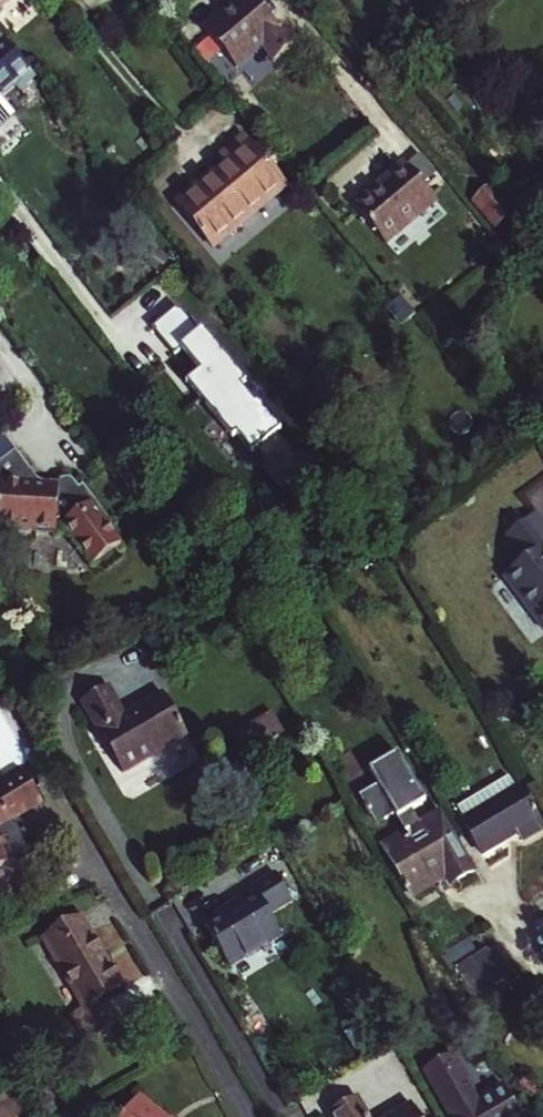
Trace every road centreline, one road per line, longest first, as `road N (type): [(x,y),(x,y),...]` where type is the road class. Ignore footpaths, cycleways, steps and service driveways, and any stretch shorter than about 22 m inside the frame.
road 1 (residential): [(281,0),(382,116)]

